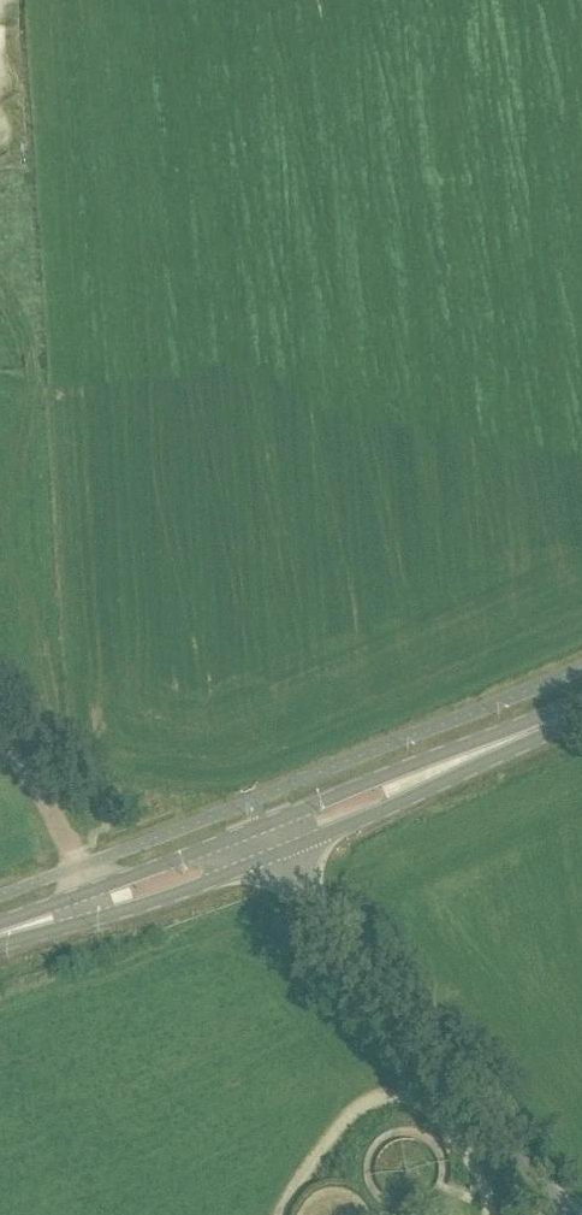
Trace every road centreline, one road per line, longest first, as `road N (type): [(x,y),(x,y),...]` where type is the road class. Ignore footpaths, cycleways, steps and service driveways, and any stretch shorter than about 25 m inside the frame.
road 1 (unclassified): [(564,1214),(287,876),(268,841)]
road 2 (secondary): [(581,711),(268,841)]
road 3 (secondary): [(268,841),(0,936)]

